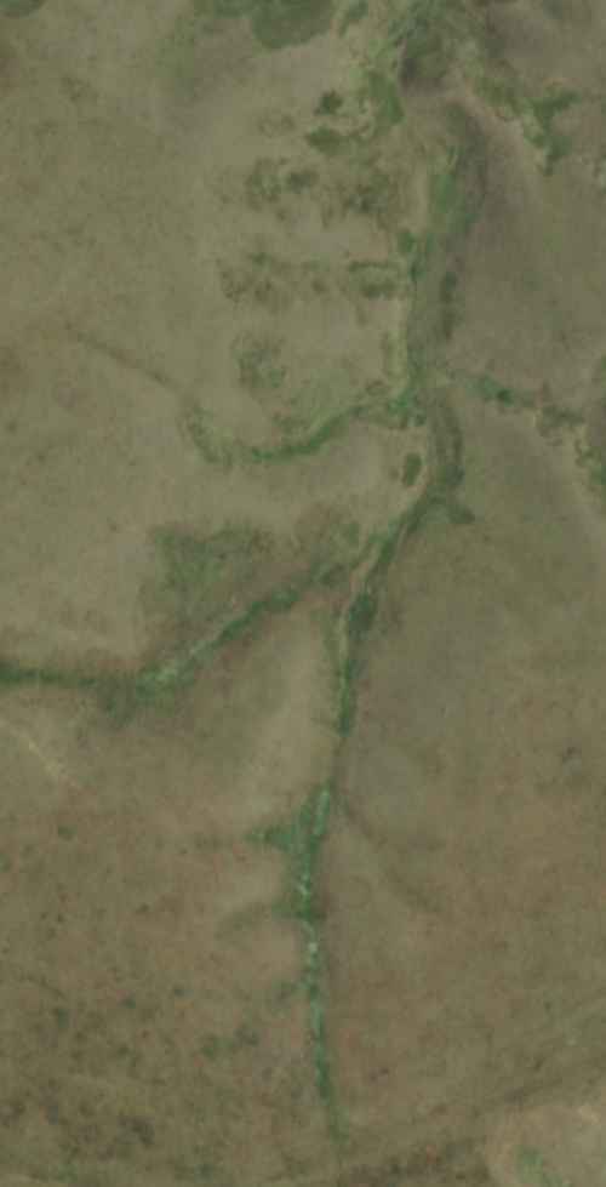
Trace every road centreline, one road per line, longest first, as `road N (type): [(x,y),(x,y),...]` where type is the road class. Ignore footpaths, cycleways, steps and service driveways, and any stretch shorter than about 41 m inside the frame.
road 1 (track): [(240,1186),(605,1018)]

